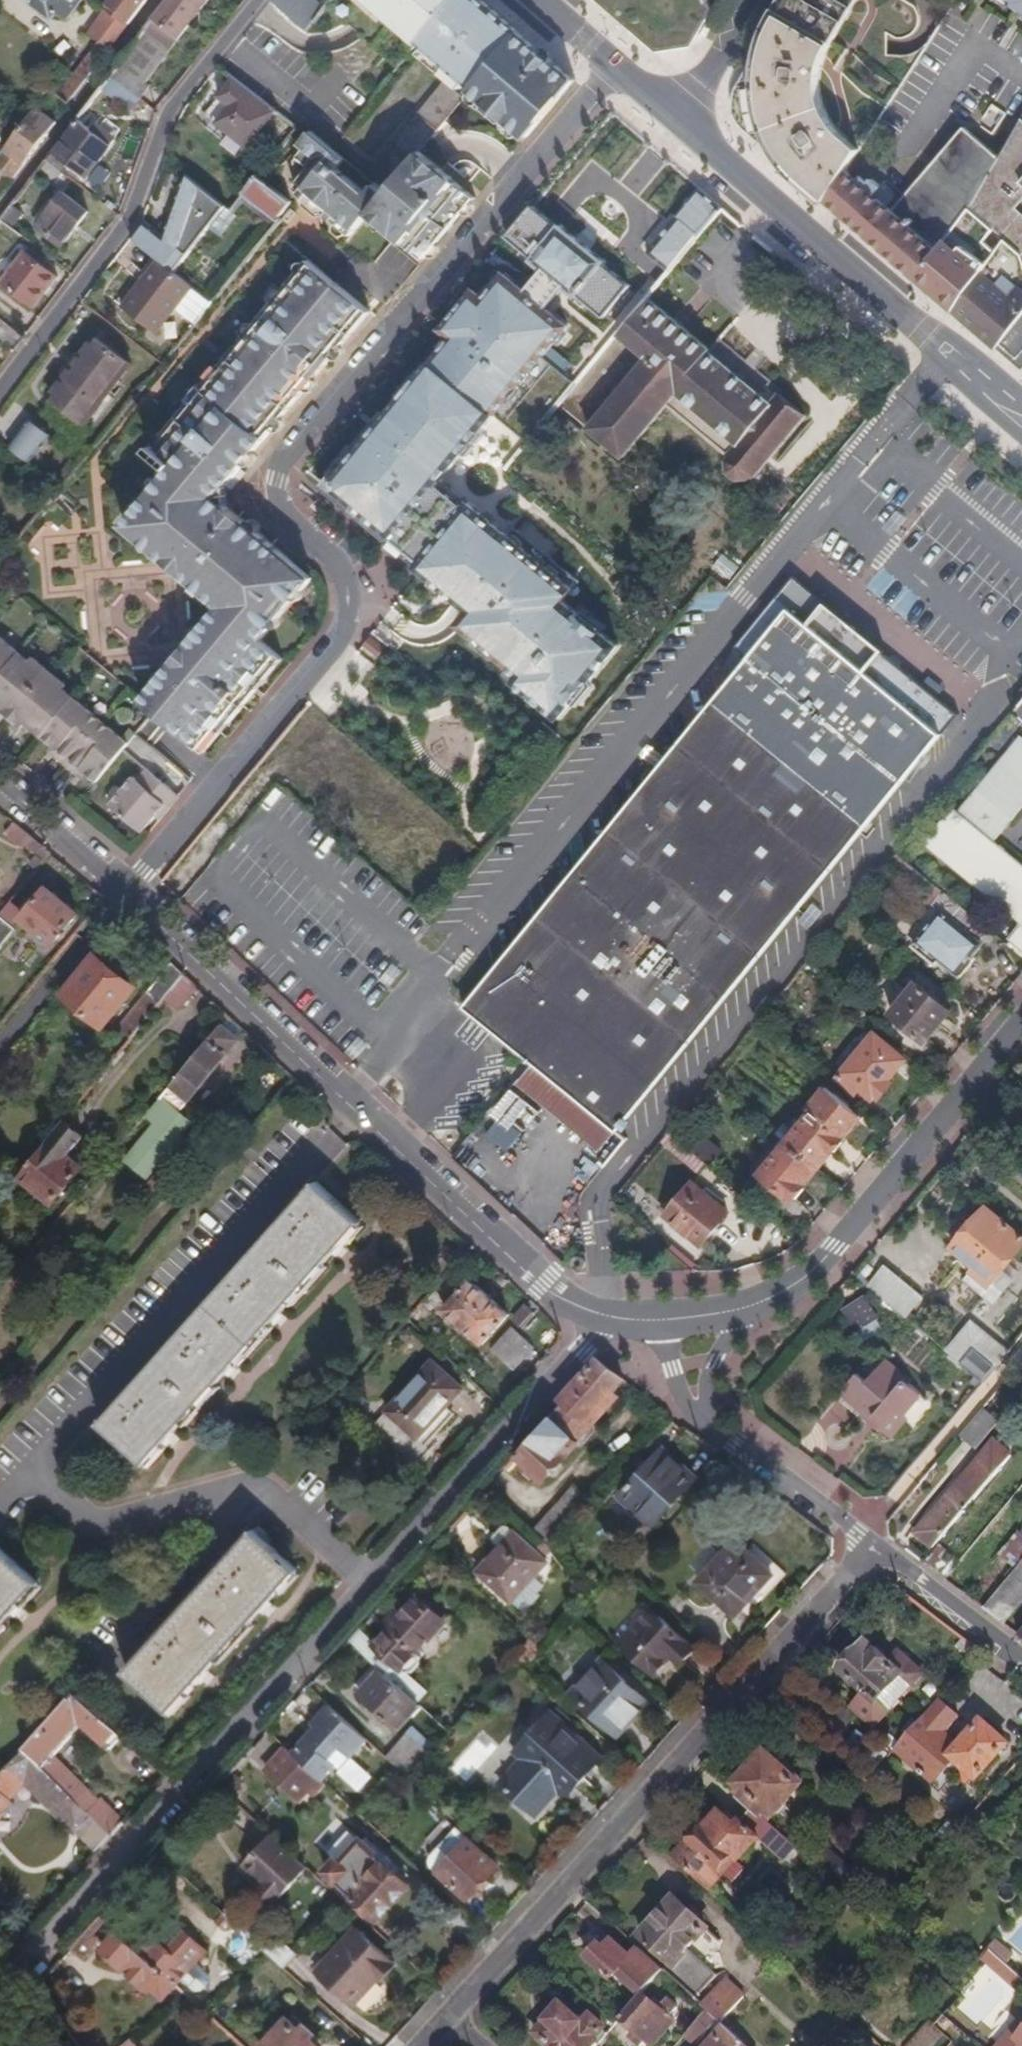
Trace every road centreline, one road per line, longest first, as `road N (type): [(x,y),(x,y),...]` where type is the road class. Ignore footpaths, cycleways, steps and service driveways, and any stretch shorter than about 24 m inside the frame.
road 1 (residential): [(615,63),(280,458),(274,496),(292,532),(323,552),(343,593),(336,638),(124,888)]
road 2 (residential): [(594,1316),(565,1378),(0,1993)]
road 3 (residential): [(124,888),(537,1286),(594,1316)]
road 4 (residential): [(446,2017),(872,1548)]
road 5 (residential): [(1021,1025),(803,1279),(738,1312),(656,1324),(594,1316)]
road 6 (residential): [(256,0),(163,116),(125,224),(0,385)]
road 7 (secondary): [(679,116),(1021,418)]
road 8 (residential): [(872,1548),(711,1428)]
road 9 (residential): [(1021,1658),(872,1548)]
road 10 (residential): [(124,888),(0,789)]
road 11 (residential): [(760,0),(679,116)]

